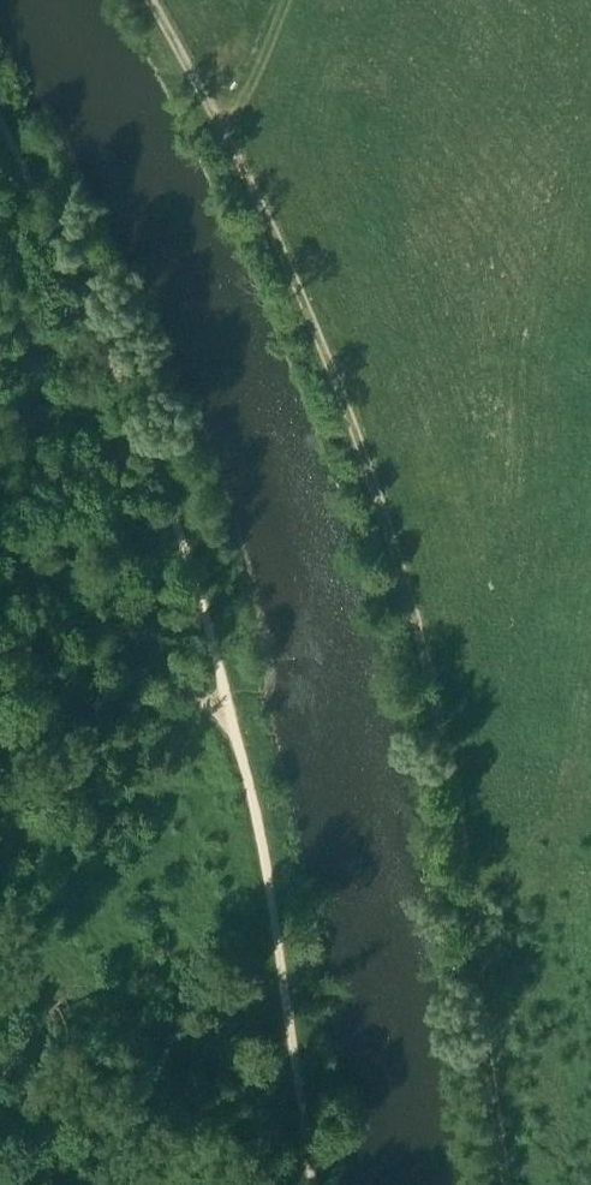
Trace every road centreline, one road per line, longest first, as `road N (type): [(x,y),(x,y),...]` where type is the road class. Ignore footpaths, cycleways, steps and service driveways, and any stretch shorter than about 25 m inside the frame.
road 1 (track): [(506,1184),(448,766),(374,487),(325,345),(248,172),(154,0)]
road 2 (track): [(237,740),(186,549),(150,450),(91,307),(0,130)]
road 3 (track): [(237,740),(320,1184)]
road 4 (track): [(0,531),(79,592),(237,740)]
road 5 (track): [(226,130),(283,0)]

